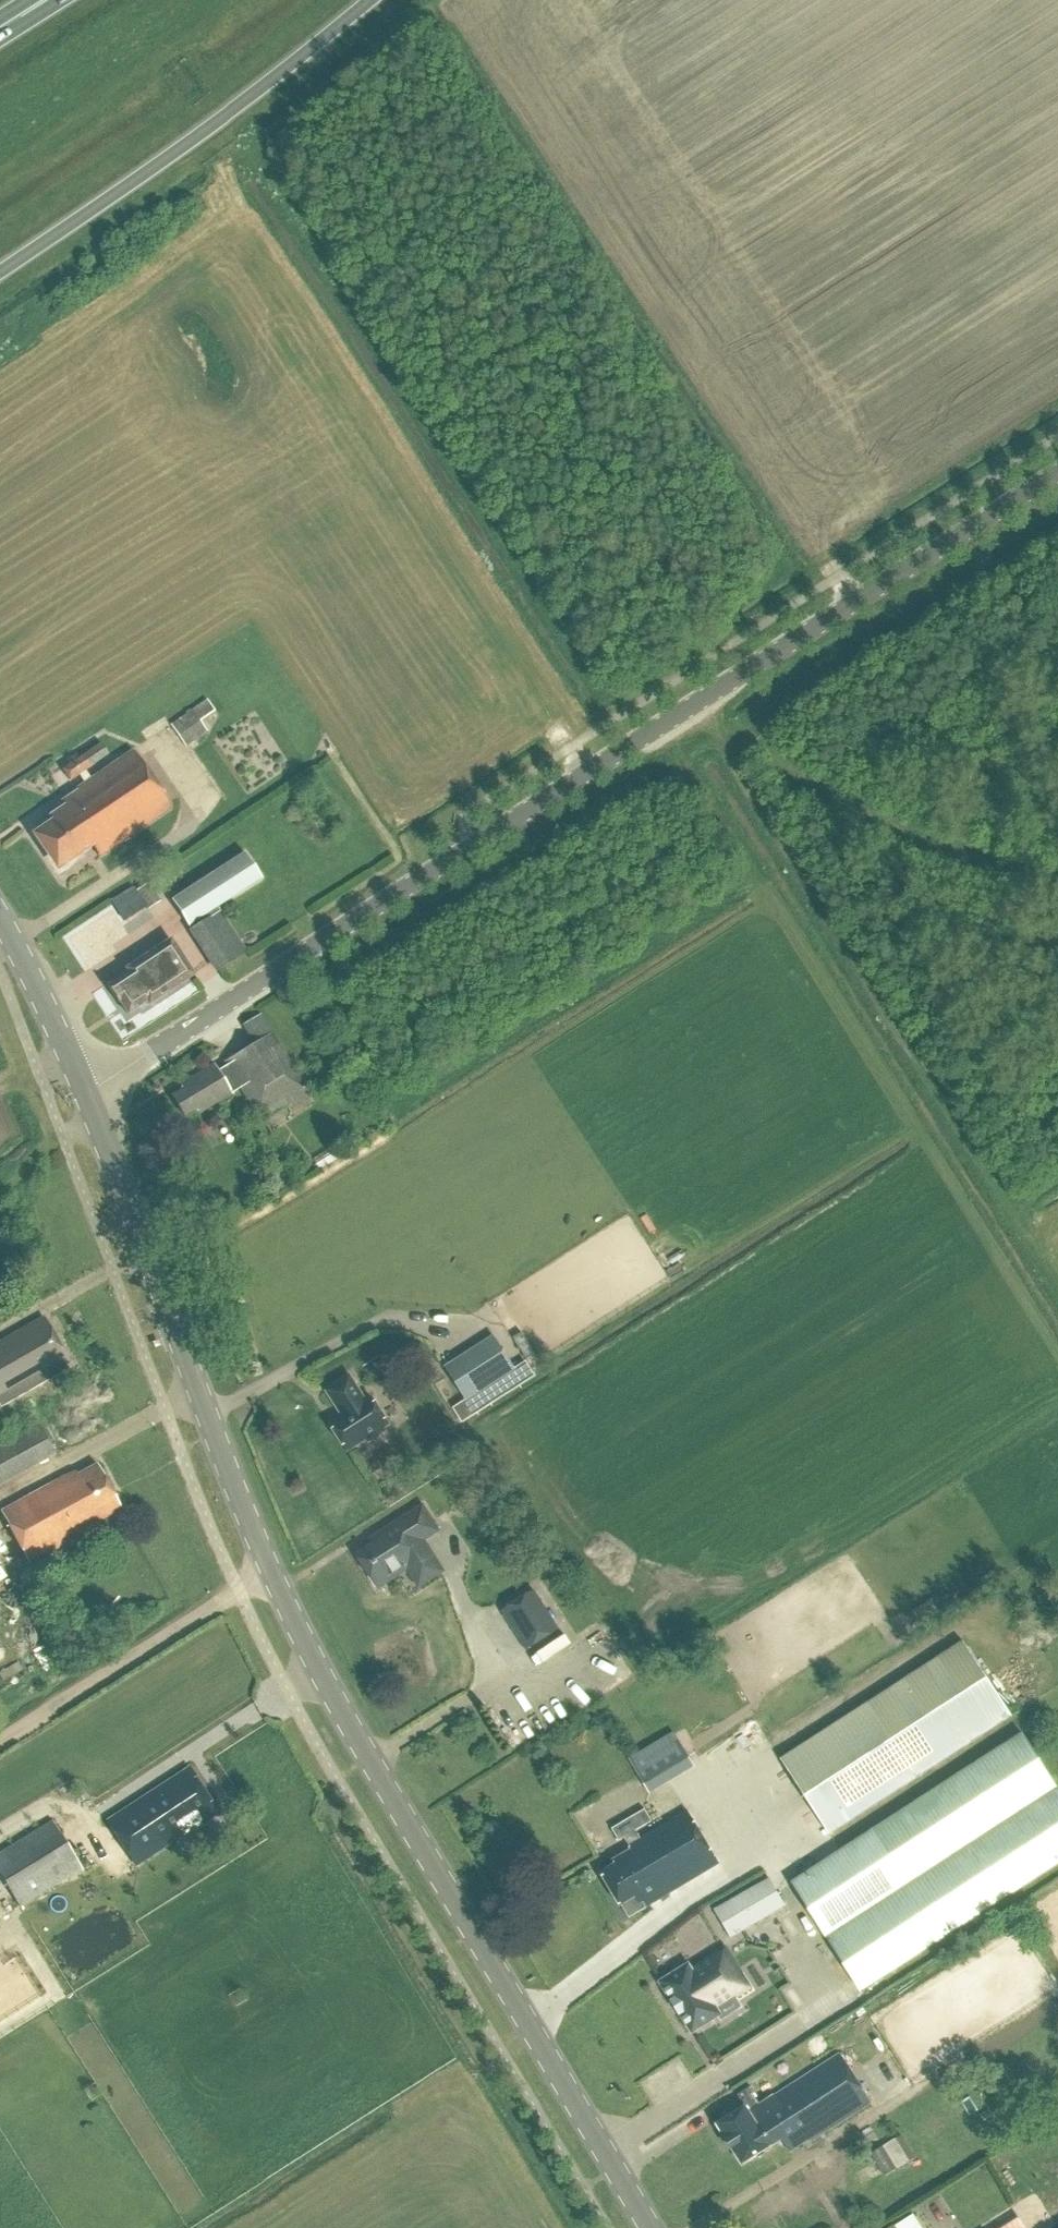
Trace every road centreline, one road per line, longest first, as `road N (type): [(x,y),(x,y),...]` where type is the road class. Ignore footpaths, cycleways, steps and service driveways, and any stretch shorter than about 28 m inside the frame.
road 1 (tertiary): [(85,1089),(1057,472)]
road 2 (secondary): [(652,2227),(394,1812),(267,1564)]
road 3 (secondary): [(267,1564),(85,1089)]
road 4 (trunk): [(0,273),(269,87),(374,0)]
road 5 (residential): [(267,1564),(0,1741)]
road 6 (secondary): [(85,1089),(0,920)]

